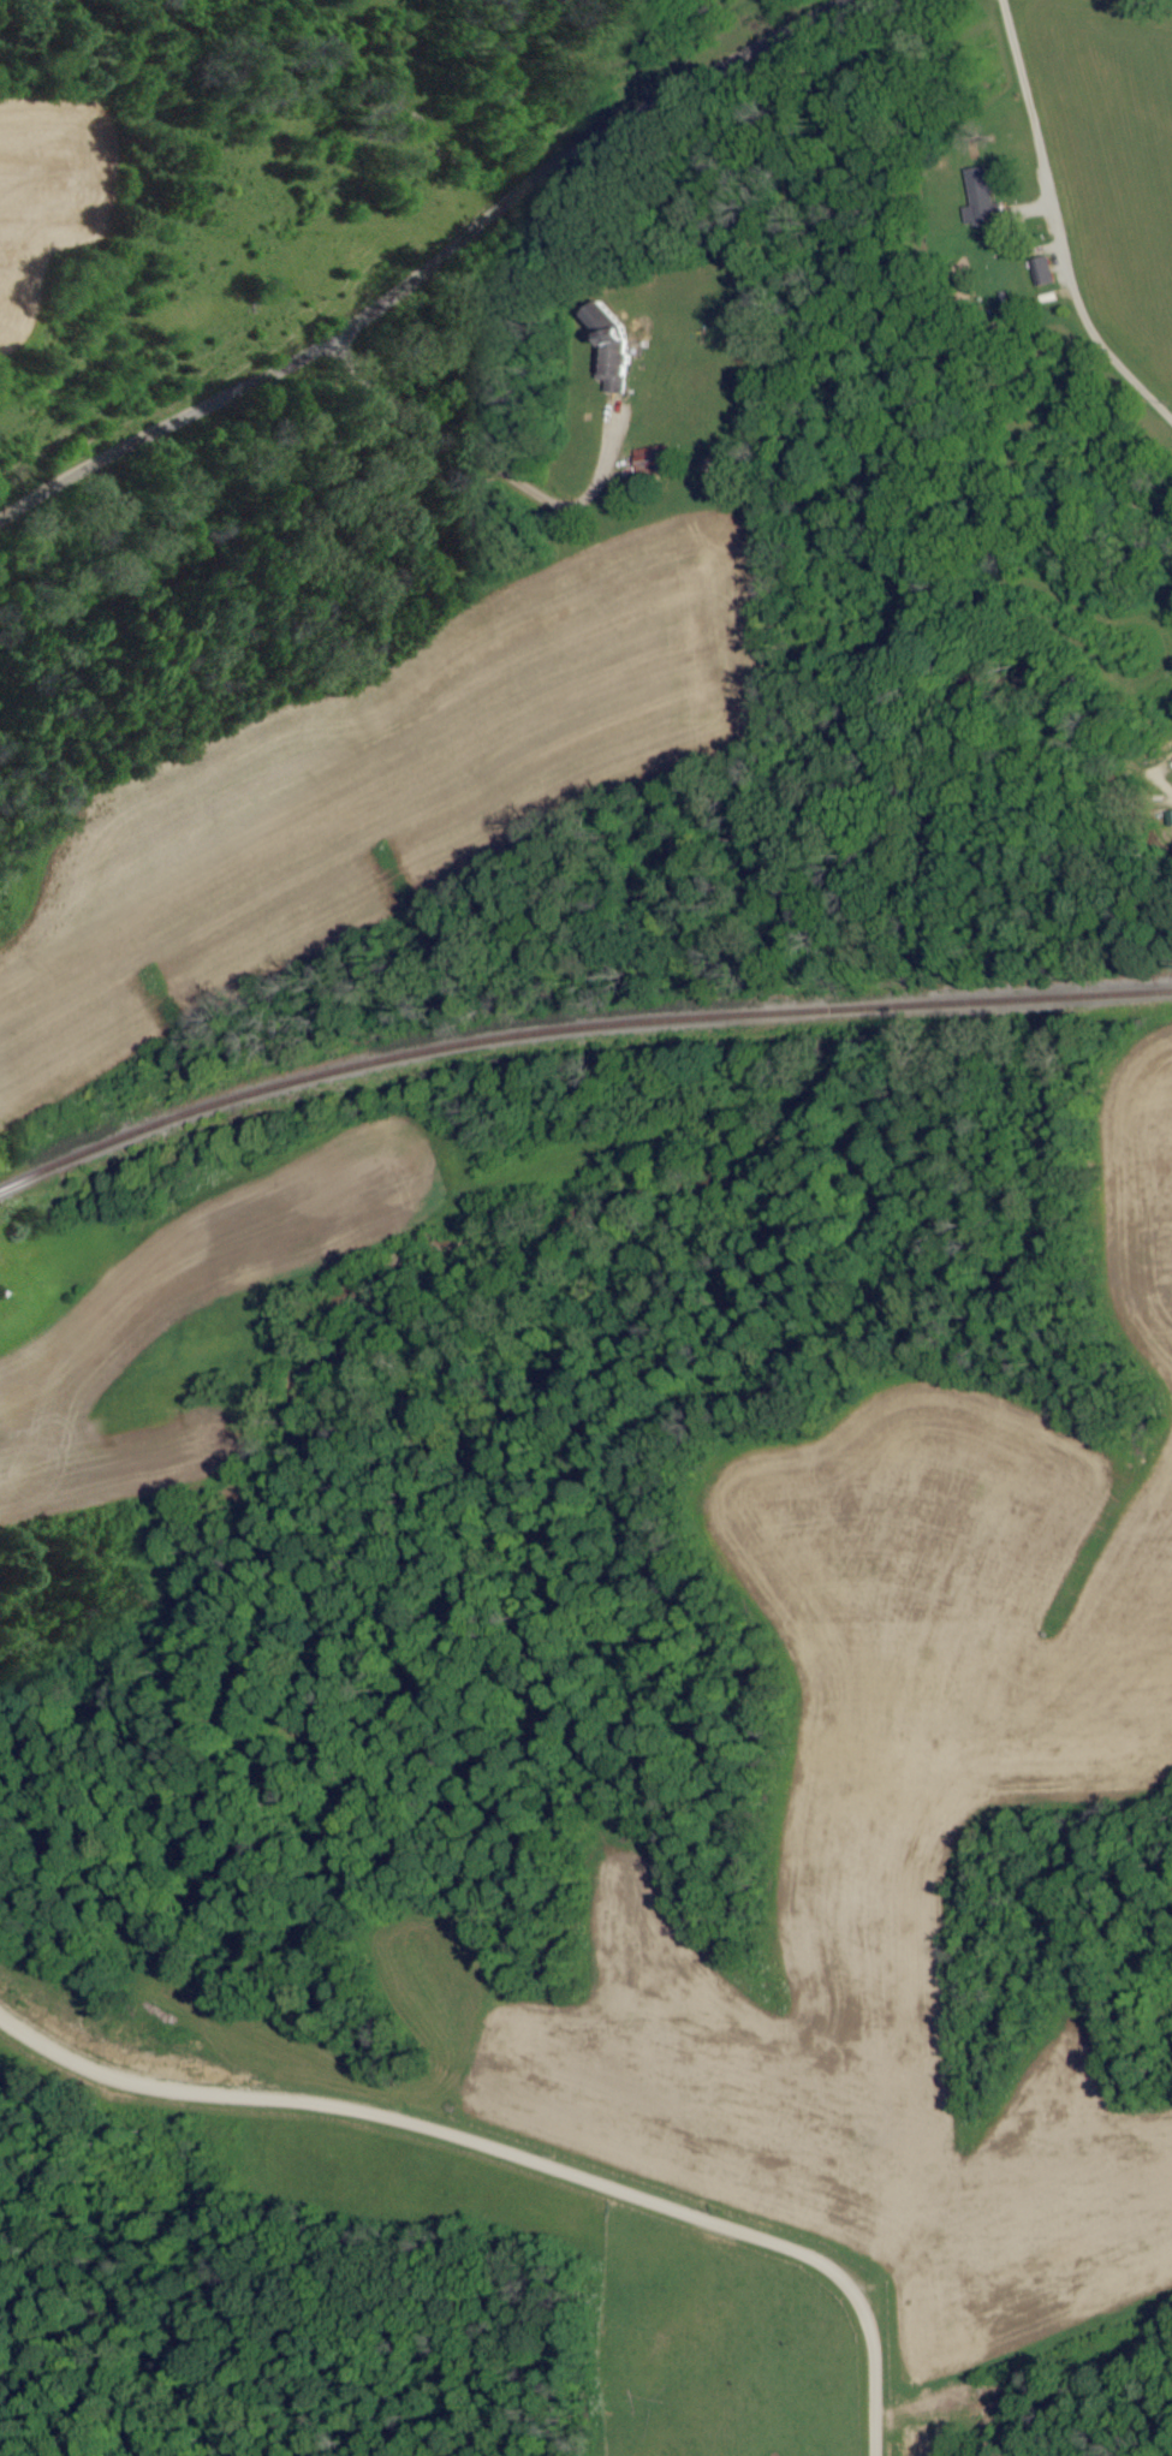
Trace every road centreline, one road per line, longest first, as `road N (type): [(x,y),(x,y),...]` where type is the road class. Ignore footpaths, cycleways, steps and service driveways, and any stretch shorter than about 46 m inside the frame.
road 1 (residential): [(906,2379),(893,2315),(793,2235),(620,2142),(130,2056),(0,2002)]
road 2 (residential): [(0,519),(307,356),(601,133),(834,0)]

